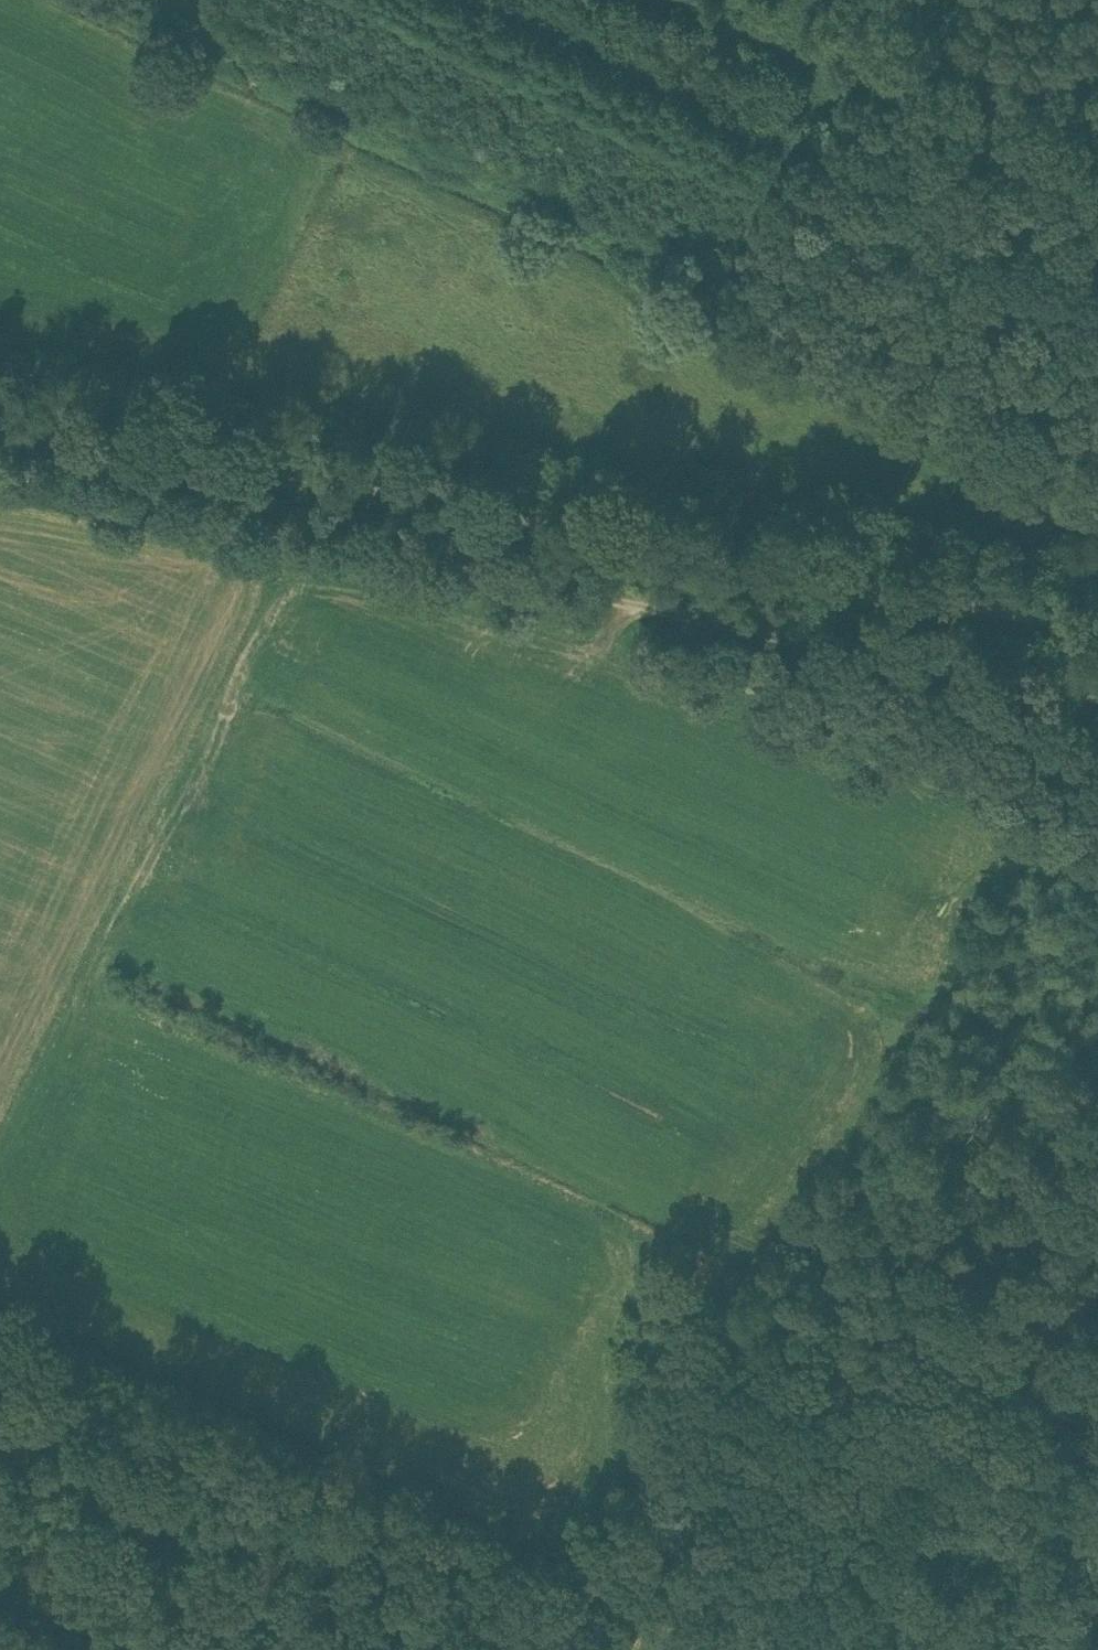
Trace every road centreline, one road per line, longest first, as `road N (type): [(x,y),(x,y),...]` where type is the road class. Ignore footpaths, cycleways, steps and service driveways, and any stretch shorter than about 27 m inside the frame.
road 1 (track): [(0,482),(1097,702)]

